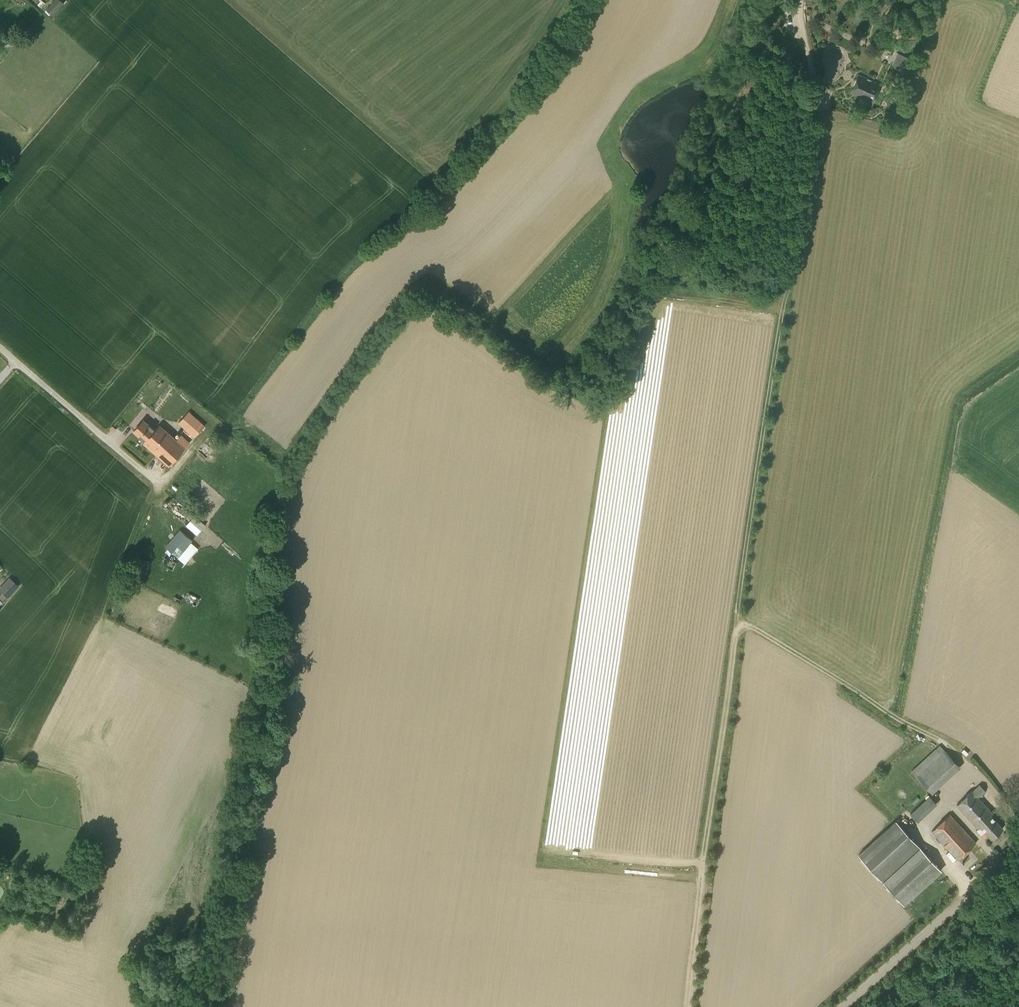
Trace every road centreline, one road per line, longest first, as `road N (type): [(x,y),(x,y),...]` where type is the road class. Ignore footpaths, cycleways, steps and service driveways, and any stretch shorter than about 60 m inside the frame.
road 1 (track): [(687,1006),(817,104),(801,0)]
road 2 (track): [(843,1006),(1018,848)]
road 3 (unclassified): [(0,348),(156,482)]

